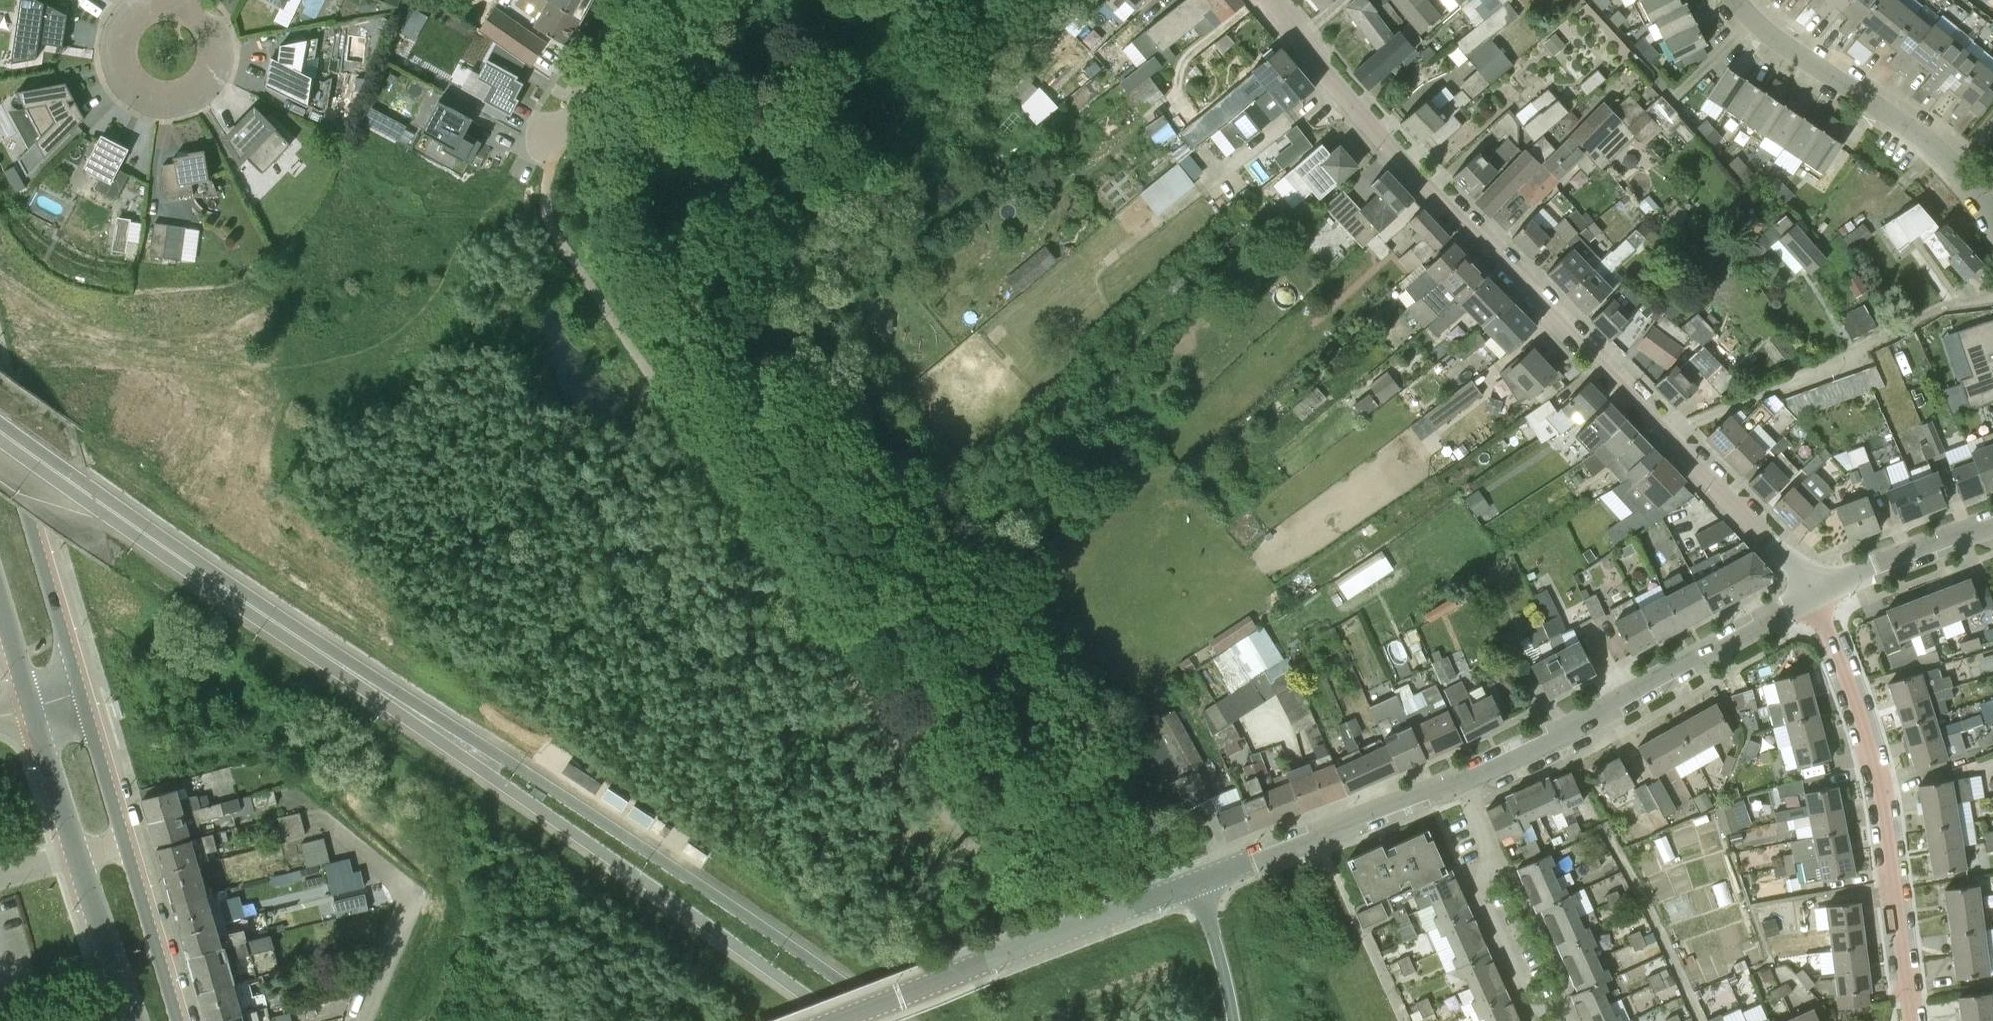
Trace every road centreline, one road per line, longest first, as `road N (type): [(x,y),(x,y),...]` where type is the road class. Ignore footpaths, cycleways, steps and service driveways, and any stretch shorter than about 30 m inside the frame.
road 1 (residential): [(1664,436),(1453,208),(1437,201),(1270,0)]
road 2 (primary): [(898,1020),(521,763),(469,745)]
road 3 (primary): [(469,745),(406,696),(229,450),(183,414),(127,391)]
road 4 (tertiary): [(160,1020),(13,550)]
road 5 (primary): [(469,745),(500,786),(844,1020)]
road 6 (residential): [(1912,1020),(1882,796),(1815,595)]
road 7 (residential): [(1457,782),(1815,595)]
road 8 (tertiary): [(831,1020),(1193,882)]
road 9 (residential): [(1664,436),(1926,314),(1992,297)]
road 10 (residential): [(1992,220),(1928,140),(1776,40),(1736,0)]
road 11 (residential): [(1563,1020),(1557,1007),(1526,1002),(1477,897),(1490,857),(1457,782)]
road 12 (residential): [(1193,882),(1457,782)]
road 13 (residential): [(362,1020),(410,896),(317,811)]
road 14 (residential): [(1815,595),(1664,436)]
road 15 (residential): [(1815,595),(1992,523)]
road 16 (residential): [(186,10),(161,6),(138,17),(122,50),(129,74),(148,91),(185,91)]
road 17 (residential): [(557,137),(641,0)]

